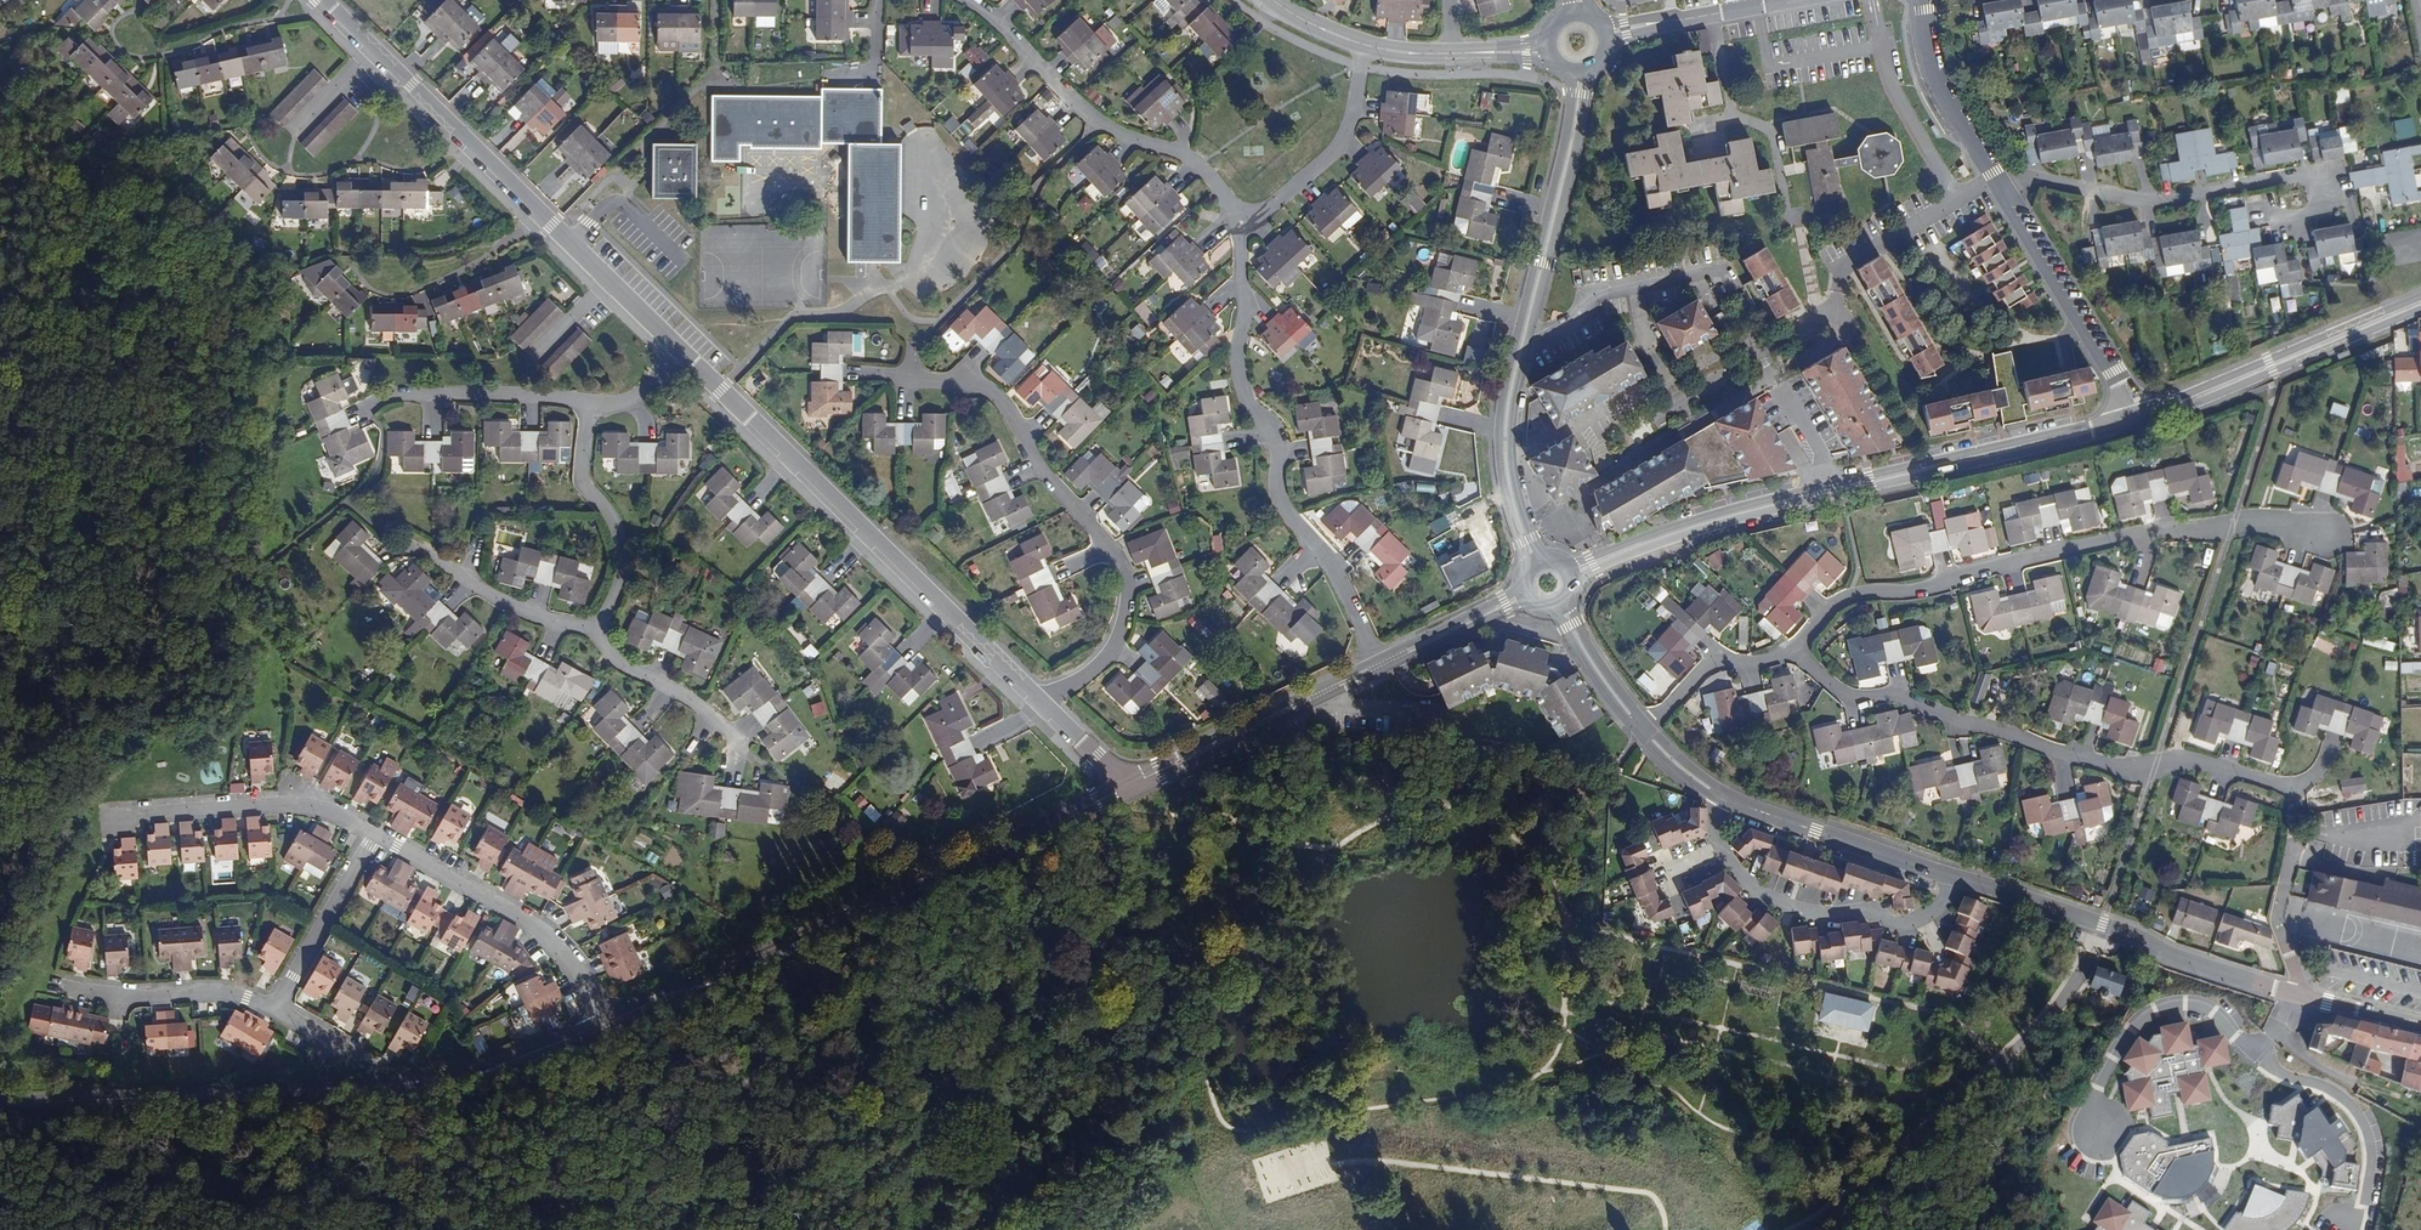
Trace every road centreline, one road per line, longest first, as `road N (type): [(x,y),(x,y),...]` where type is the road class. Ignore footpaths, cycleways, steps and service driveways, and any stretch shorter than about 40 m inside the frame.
road 1 (tertiary): [(607,1023),(470,1074),(274,1105),(0,1093)]
road 2 (tertiary): [(2131,412),(1736,507),(1558,562)]
road 3 (tertiary): [(1572,586),(1615,560),(1723,522),(2134,424)]
road 4 (tertiary): [(1129,785),(607,1023)]
road 5 (residential): [(2326,532),(2260,521),(2145,533),(1926,588),(1861,592),(1832,605),(1795,646)]
road 6 (residential): [(2291,786),(2191,759),(2103,764),(1904,698),(1855,697),(1795,646)]
road 7 (tertiary): [(1567,72),(1567,130),(1499,431),(1525,577)]
road 8 (tertiary): [(1553,560),(1524,518),(1512,424),(1594,69)]
road 9 (residential): [(1042,706),(681,350)]
road 10 (residential): [(681,350),(322,0)]
road 11 (residential): [(1042,706),(1118,645),(1129,598),(1124,569),(993,391),(910,378)]
road 12 (residential): [(1241,223),(1242,391),(1271,429),(1277,494),(1333,570),(1374,661)]
road 13 (residential): [(2005,197),(2034,181),(2156,201),(2288,177),(2325,182),(2325,208),(2272,216)]
road 14 (residential): [(2296,993),(1955,877)]
road 15 (residential): [(973,0),(1101,124),(1201,163),(1241,223)]
road 16 (tertiary): [(2420,298),(2131,412)]
road 17 (tertiary): [(2134,424),(2420,308)]
road 18 (residential): [(607,1023),(568,955),(546,935),(377,834)]
road 19 (residential): [(1955,877),(1934,911),(1900,925),(1870,909),(1792,908),(1749,882),(1720,848)]
road 20 (residential): [(377,834),(301,805),(116,816)]
road 21 (residential): [(2005,197),(2115,371),(2131,412)]
road 22 (residential): [(1955,877),(1725,796)]
road 23 (tertiary): [(1374,661),(1159,771)]
road 24 (tertiary): [(1159,771),(1379,672)]
road 25 (residential): [(592,403),(584,482),(610,515),(621,549),(616,590),(595,627)]
road 26 (residential): [(1241,223),(1269,211),(1341,145),(1366,45)]
road 27 (residential): [(276,1009),(226,993),(150,996),(58,986)]
road 28 (residential): [(376,404),(392,394),(447,392),(592,403)]
road 29 (residential): [(1922,0),(1939,90),(2005,197)]
road 30 (residential): [(2296,993),(2278,918),(2294,846),(2291,786)]
road 31 (track): [(1328,848),(1157,804),(1129,785)]
road 32 (residential): [(377,834),(276,1009)]
road 33 (track): [(2023,1229),(2009,1158),(2033,1036)]
road 34 (residential): [(1795,646),(1765,662),(1710,666),(1644,731)]
road 35 (tertiary): [(1379,672),(1507,609),(1538,606)]
road 36 (tertiary): [(1524,582),(1374,661)]
road 37 (residential): [(595,627),(540,616),(466,578)]
road 38 (residential): [(2420,1023),(2296,993)]

